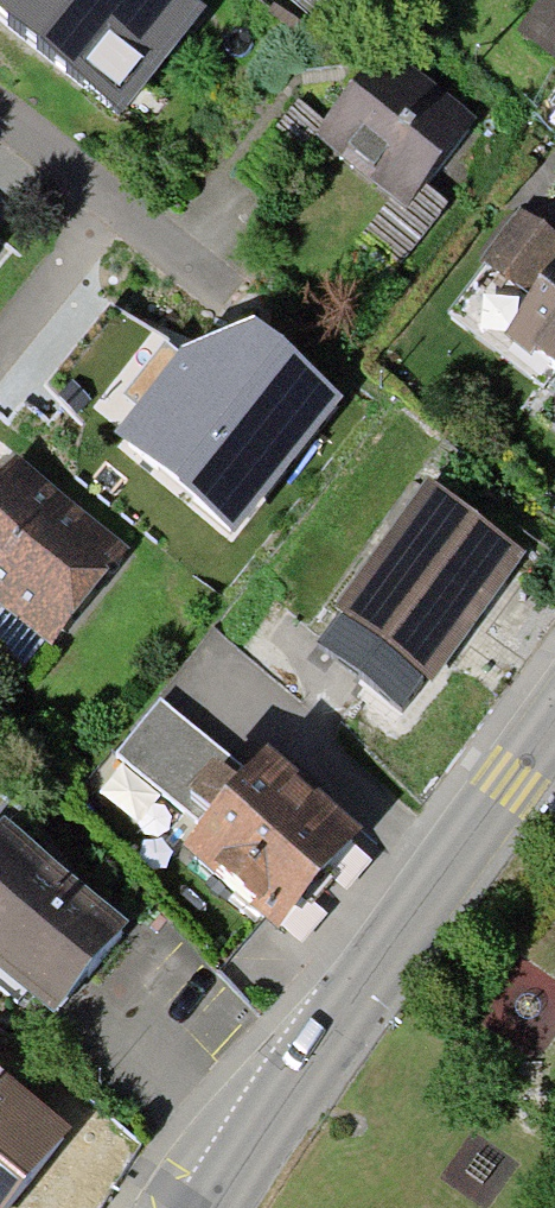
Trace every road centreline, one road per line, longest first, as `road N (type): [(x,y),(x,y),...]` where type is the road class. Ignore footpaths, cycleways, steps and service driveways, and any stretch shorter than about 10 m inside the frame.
road 1 (tertiary): [(554,701),(209,1207)]

